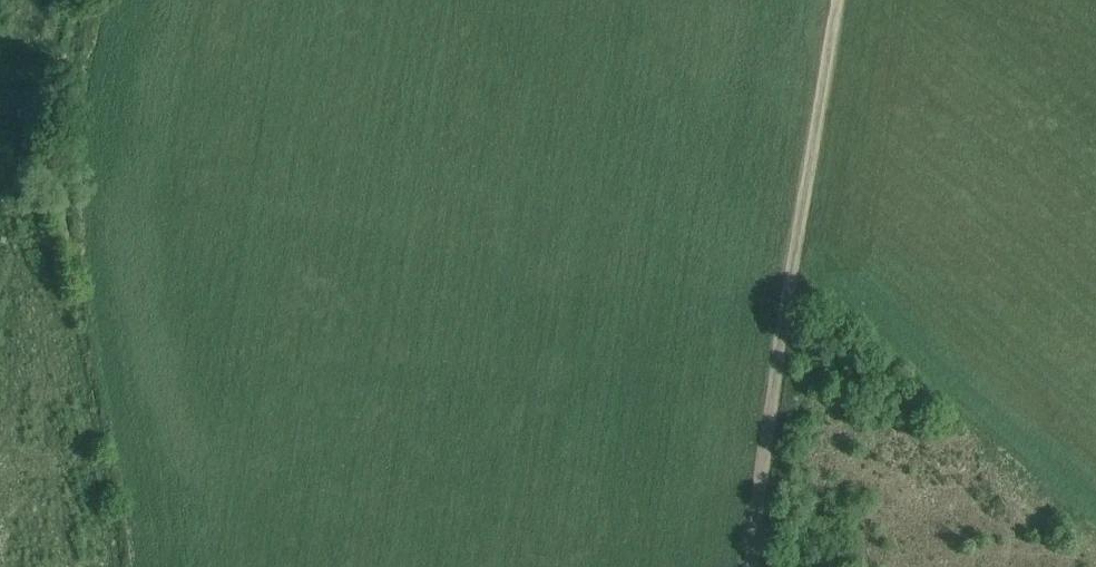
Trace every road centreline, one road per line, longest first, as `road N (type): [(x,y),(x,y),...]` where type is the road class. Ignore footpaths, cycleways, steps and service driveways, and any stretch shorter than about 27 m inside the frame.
road 1 (track): [(835,0),(747,566)]

